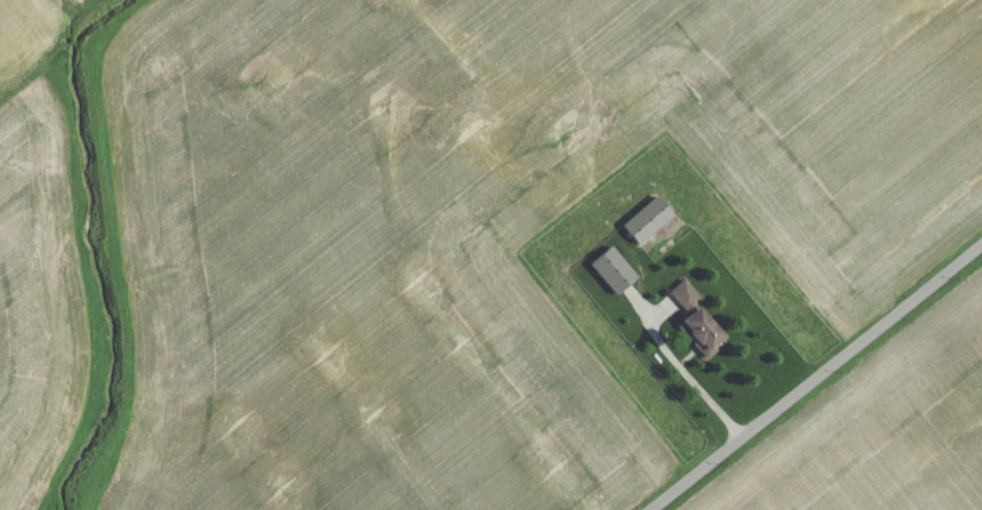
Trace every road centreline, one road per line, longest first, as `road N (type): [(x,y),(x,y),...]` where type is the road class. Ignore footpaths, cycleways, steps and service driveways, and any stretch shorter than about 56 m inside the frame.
road 1 (residential): [(657,509),(981,249)]

